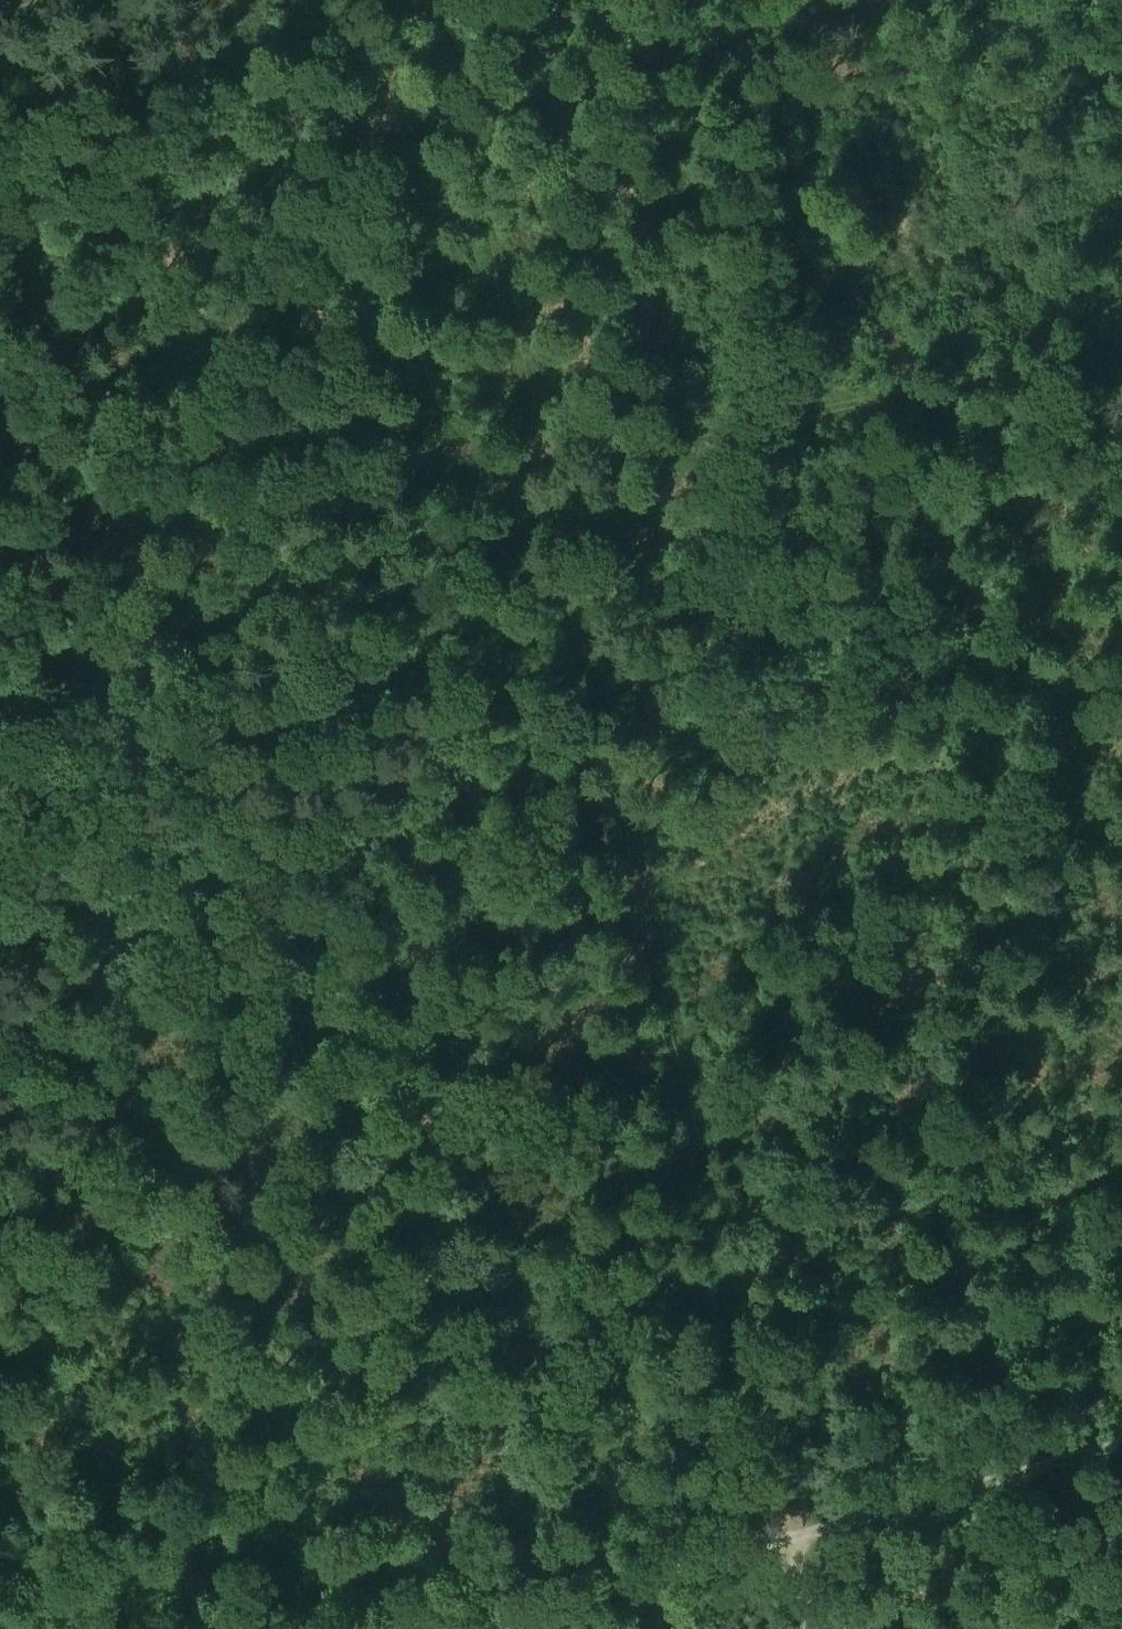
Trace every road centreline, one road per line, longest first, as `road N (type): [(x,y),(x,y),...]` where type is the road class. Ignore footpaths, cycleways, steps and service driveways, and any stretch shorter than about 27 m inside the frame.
road 1 (track): [(431,0),(520,444),(804,1628)]
road 2 (track): [(1121,1438),(459,1628)]

